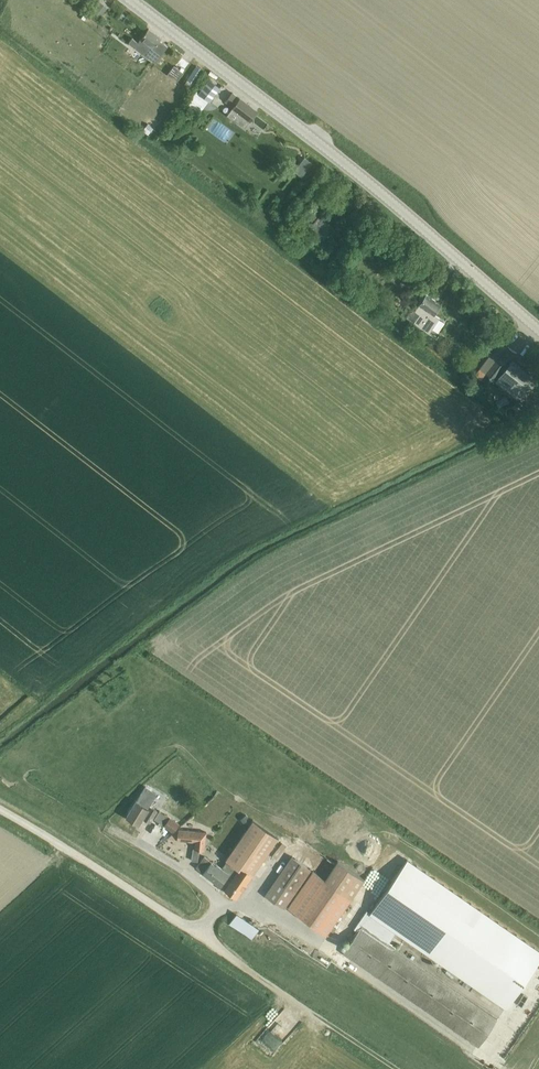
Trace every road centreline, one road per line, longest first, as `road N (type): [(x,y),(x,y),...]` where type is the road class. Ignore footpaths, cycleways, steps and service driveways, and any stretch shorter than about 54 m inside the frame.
road 1 (secondary): [(538,332),(370,186),(130,0)]
road 2 (unclassified): [(198,935),(0,810)]
road 3 (track): [(396,1068),(256,977)]
road 4 (unclassified): [(198,935),(216,901),(139,844)]

